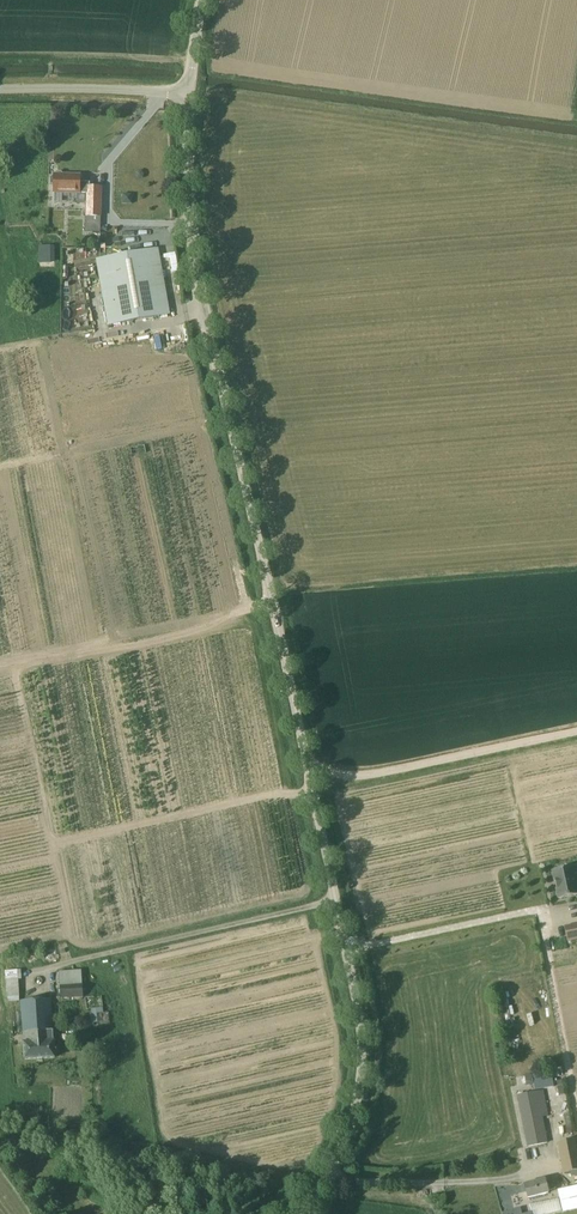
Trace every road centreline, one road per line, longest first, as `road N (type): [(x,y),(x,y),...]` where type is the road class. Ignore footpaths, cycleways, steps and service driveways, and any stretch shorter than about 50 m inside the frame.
road 1 (unclassified): [(297,1213),(332,1171),(348,1129),(362,1036),(203,304),(188,94)]
road 2 (track): [(195,43),(209,46),(236,33),(565,79),(566,110),(576,115)]
road 3 (track): [(306,758),(347,776),(368,775),(576,730)]
road 4 (unclassified): [(188,94),(0,89)]

